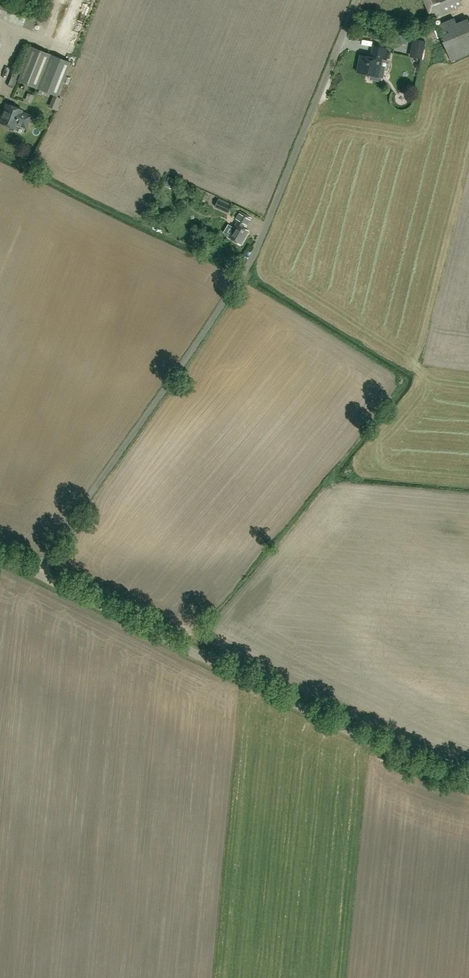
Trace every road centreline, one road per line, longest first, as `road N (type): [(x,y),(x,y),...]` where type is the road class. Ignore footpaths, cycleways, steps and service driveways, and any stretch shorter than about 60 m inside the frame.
road 1 (unclassified): [(468,778),(0,558)]

